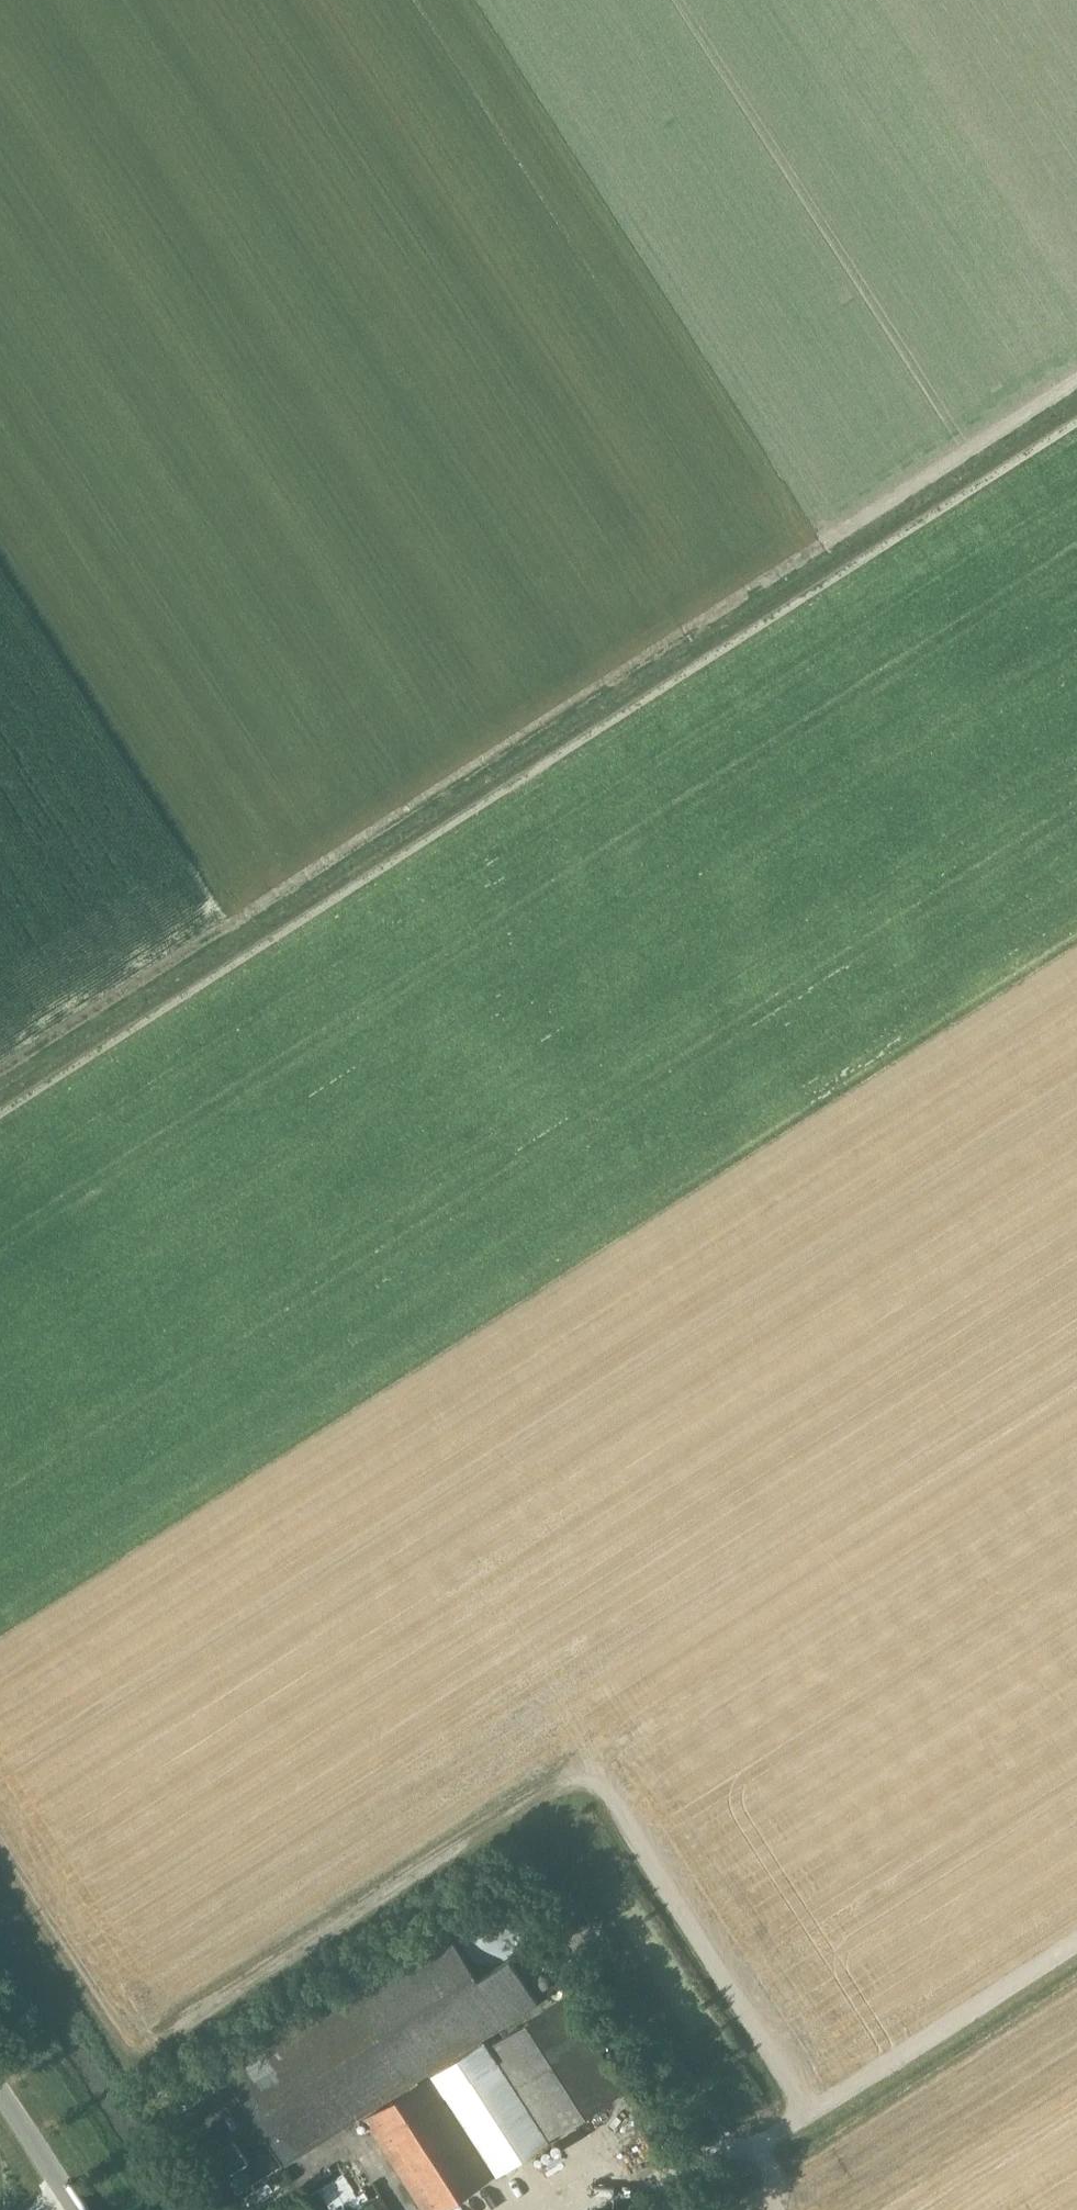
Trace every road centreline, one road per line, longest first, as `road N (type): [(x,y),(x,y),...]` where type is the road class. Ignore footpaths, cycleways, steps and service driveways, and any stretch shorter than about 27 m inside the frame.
road 1 (unclassified): [(75,2209),(0,2091)]

